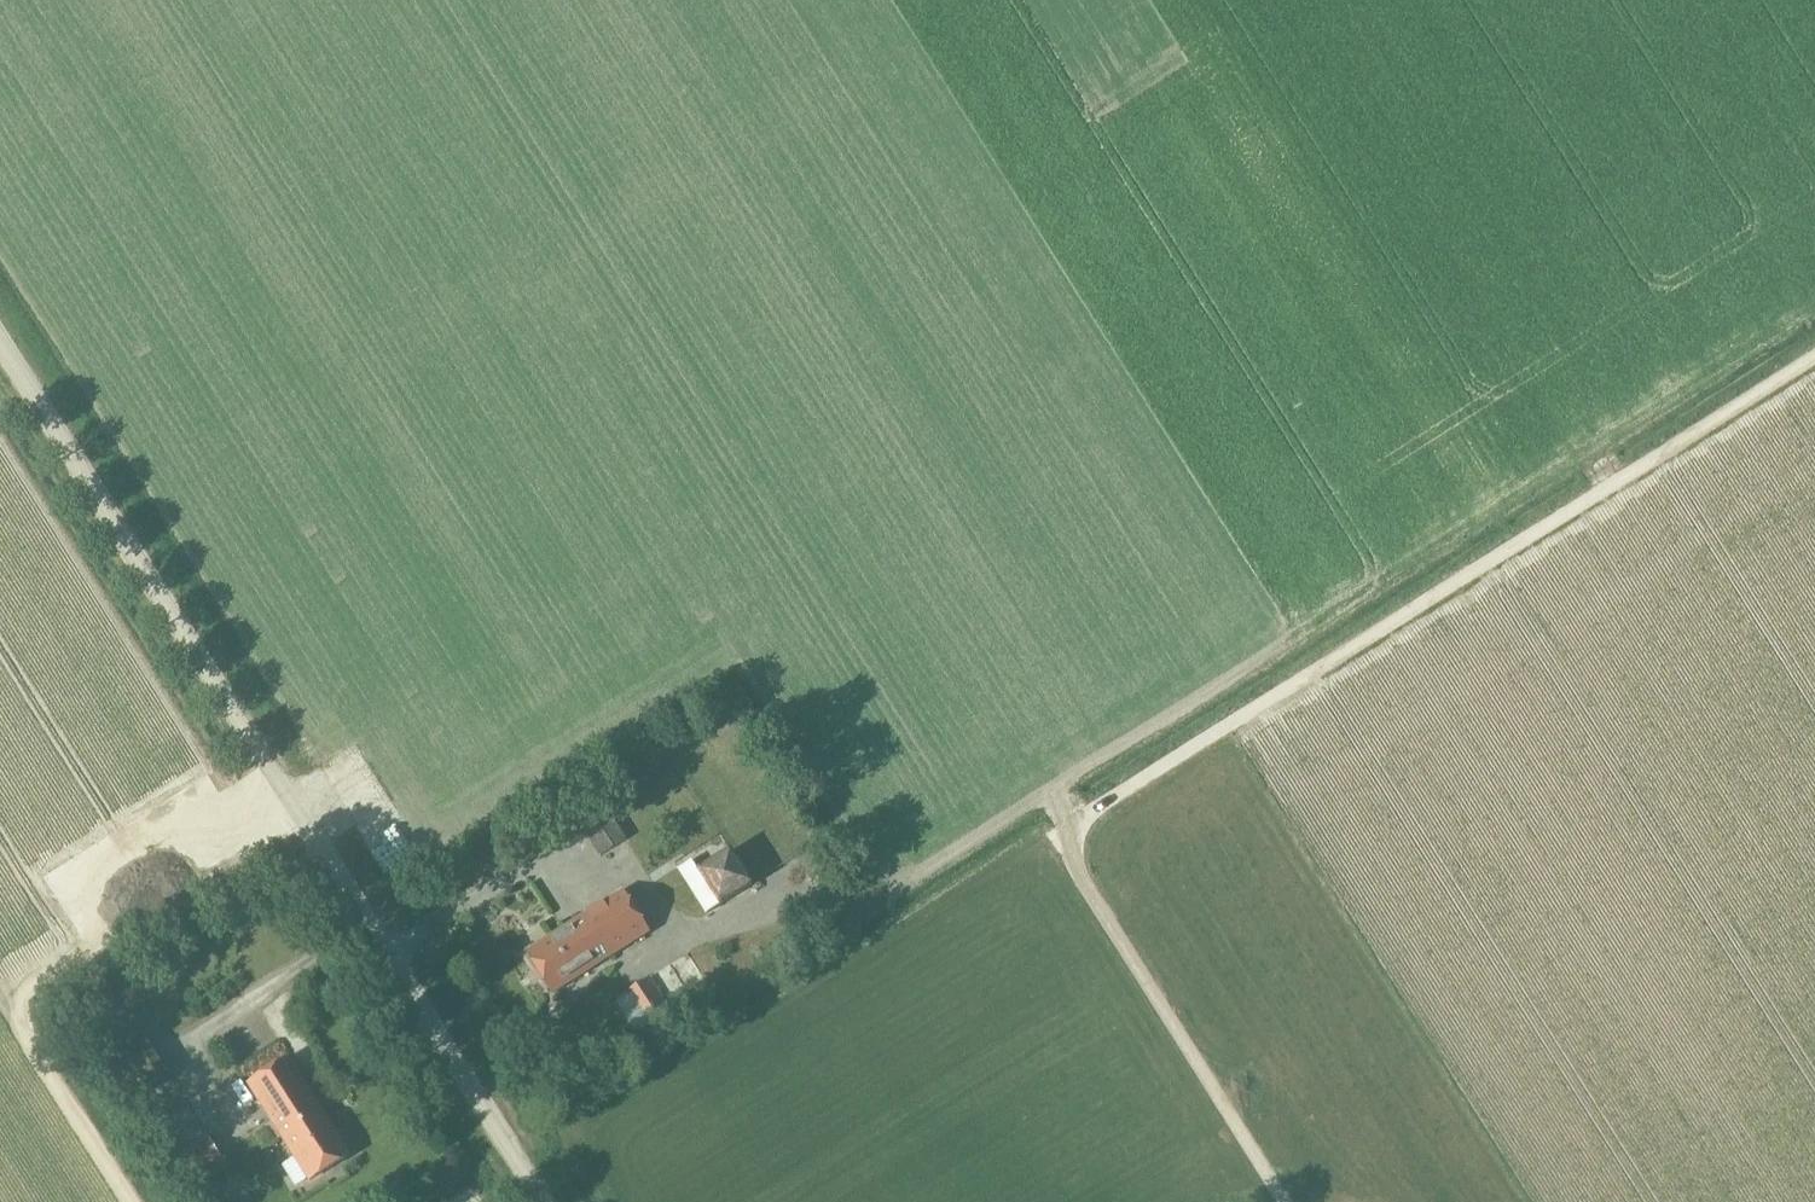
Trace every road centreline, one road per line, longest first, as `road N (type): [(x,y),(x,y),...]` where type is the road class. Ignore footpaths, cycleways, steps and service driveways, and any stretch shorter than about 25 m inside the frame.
road 1 (unclassified): [(540,1201),(0,344)]

